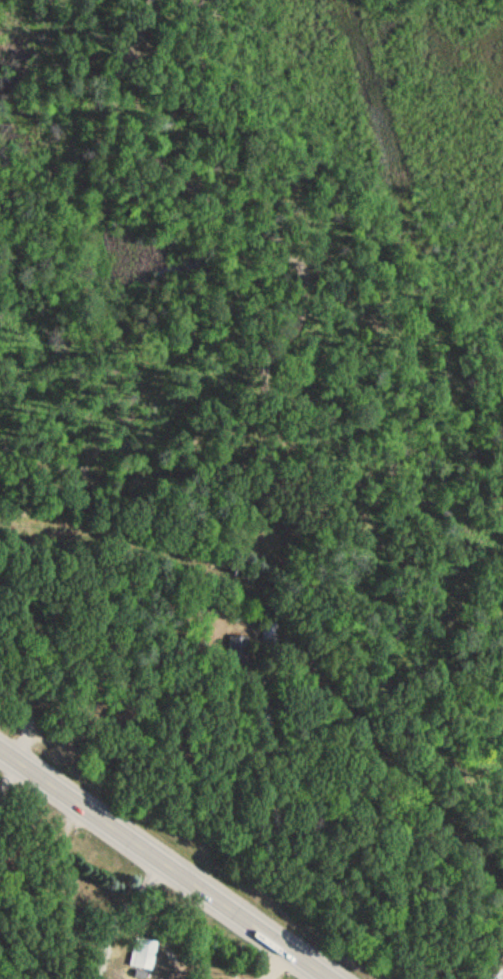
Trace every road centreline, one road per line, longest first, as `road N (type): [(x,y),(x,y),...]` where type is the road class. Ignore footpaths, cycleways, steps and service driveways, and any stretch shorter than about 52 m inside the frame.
road 1 (residential): [(14,763),(38,734),(115,713),(232,647),(276,550),(252,461),(282,381),(232,254),(144,157),(109,77),(148,0)]
road 2 (primary): [(329,978),(0,753)]

